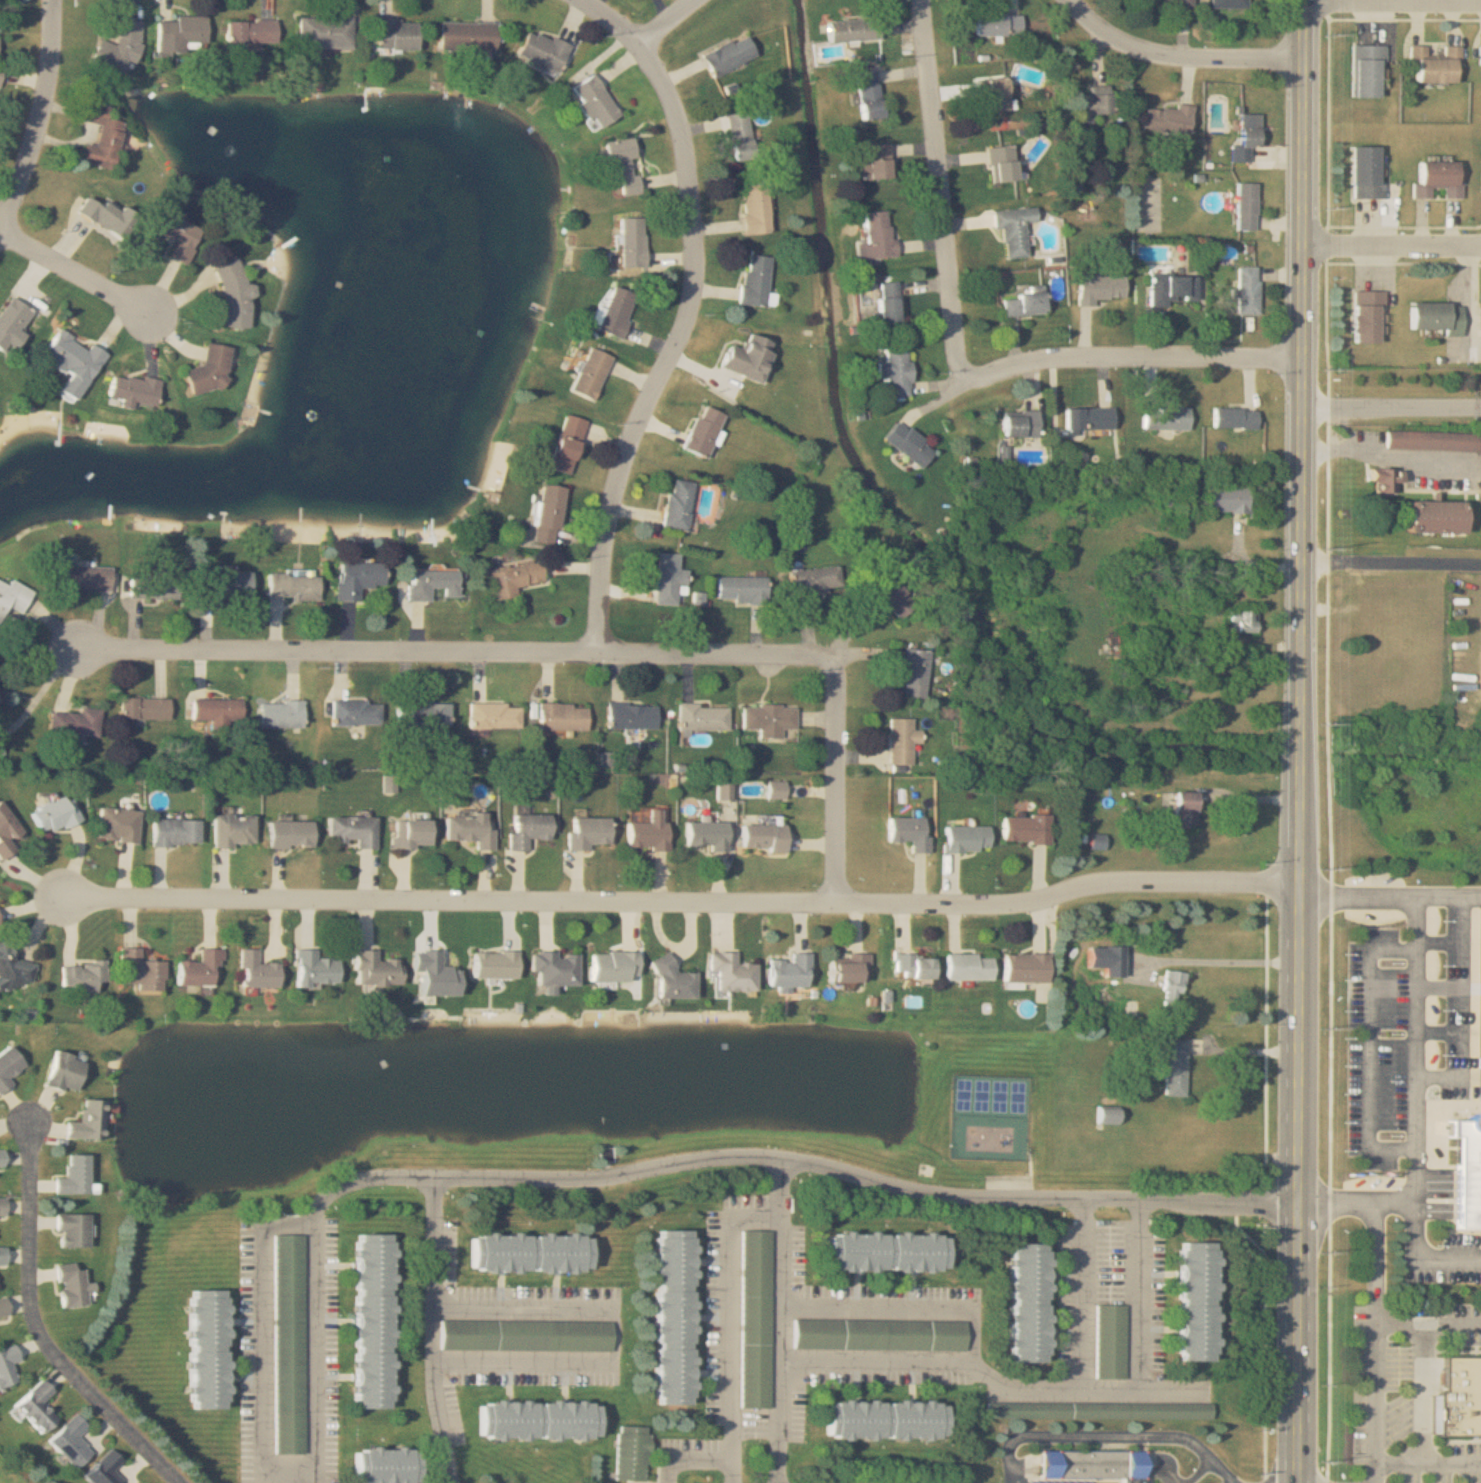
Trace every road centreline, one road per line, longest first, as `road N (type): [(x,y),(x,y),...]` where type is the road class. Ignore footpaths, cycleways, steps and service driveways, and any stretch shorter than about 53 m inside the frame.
road 1 (residential): [(64,896),(816,897),(973,914),(1100,890),(1302,883)]
road 2 (residential): [(440,1175),(577,1179),(758,1152),(941,1193),(1301,1204)]
road 3 (tertiary): [(1303,718),(1300,1482)]
road 4 (residential): [(816,678),(814,664),(800,655),(80,647)]
road 5 (tertiary): [(1308,0),(1303,718)]
road 6 (residential): [(602,658),(612,522),(630,441),(691,318),(696,250),(677,105),(620,24),(582,0)]
road 7 (residential): [(180,1482),(41,1333),(31,1297),(31,1120)]
road 8 (residential): [(962,348),(927,0)]
road 9 (residential): [(1305,360),(1113,354),(1045,359),(996,374)]
road 10 (residential): [(457,1482),(441,1376),(440,1175)]
road 11 (residential): [(1308,59),(1154,52),(1106,28),(1074,0)]
road 12 (residential): [(52,0),(40,112),(0,220)]
road 13 (residential): [(816,678),(816,897)]
road 14 (residential): [(1306,565),(1480,568)]
road 15 (residential): [(1306,246),(1480,246)]
road 16 (residential): [(141,310),(0,229)]

